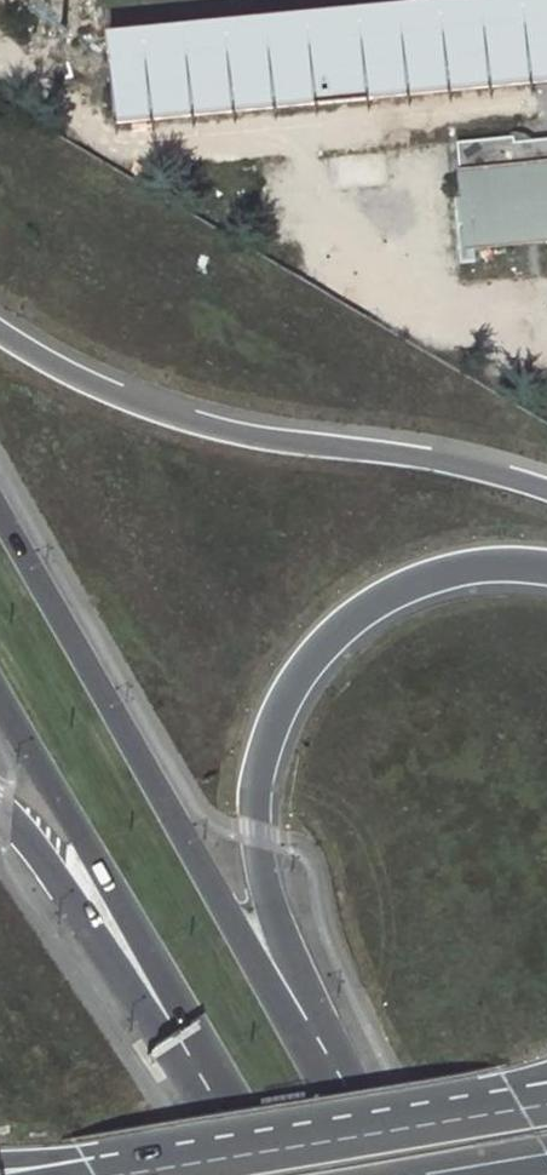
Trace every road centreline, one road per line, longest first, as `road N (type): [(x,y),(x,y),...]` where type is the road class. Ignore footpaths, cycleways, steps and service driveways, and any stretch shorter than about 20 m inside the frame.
road 1 (trunk): [(321,1075),(259,831),(256,788),(277,710),(298,676),(387,595),(446,570),(546,564)]
road 2 (primary): [(321,1075),(0,517)]
road 3 (trunk): [(546,490),(428,459),(261,438),(178,418),(95,386),(0,332)]
road 4 (primary): [(0,701),(216,1069)]
road 5 (trunk): [(0,810),(29,839),(113,965),(216,1069)]
road 6 (trunk): [(310,1146),(0,1158)]
road 7 (trunk): [(546,1075),(310,1146)]
road 8 (trunk): [(546,1104),(310,1146)]
road 9 (trunk): [(310,1146),(131,1174)]
road 10 (primary): [(216,1069),(277,1174)]

